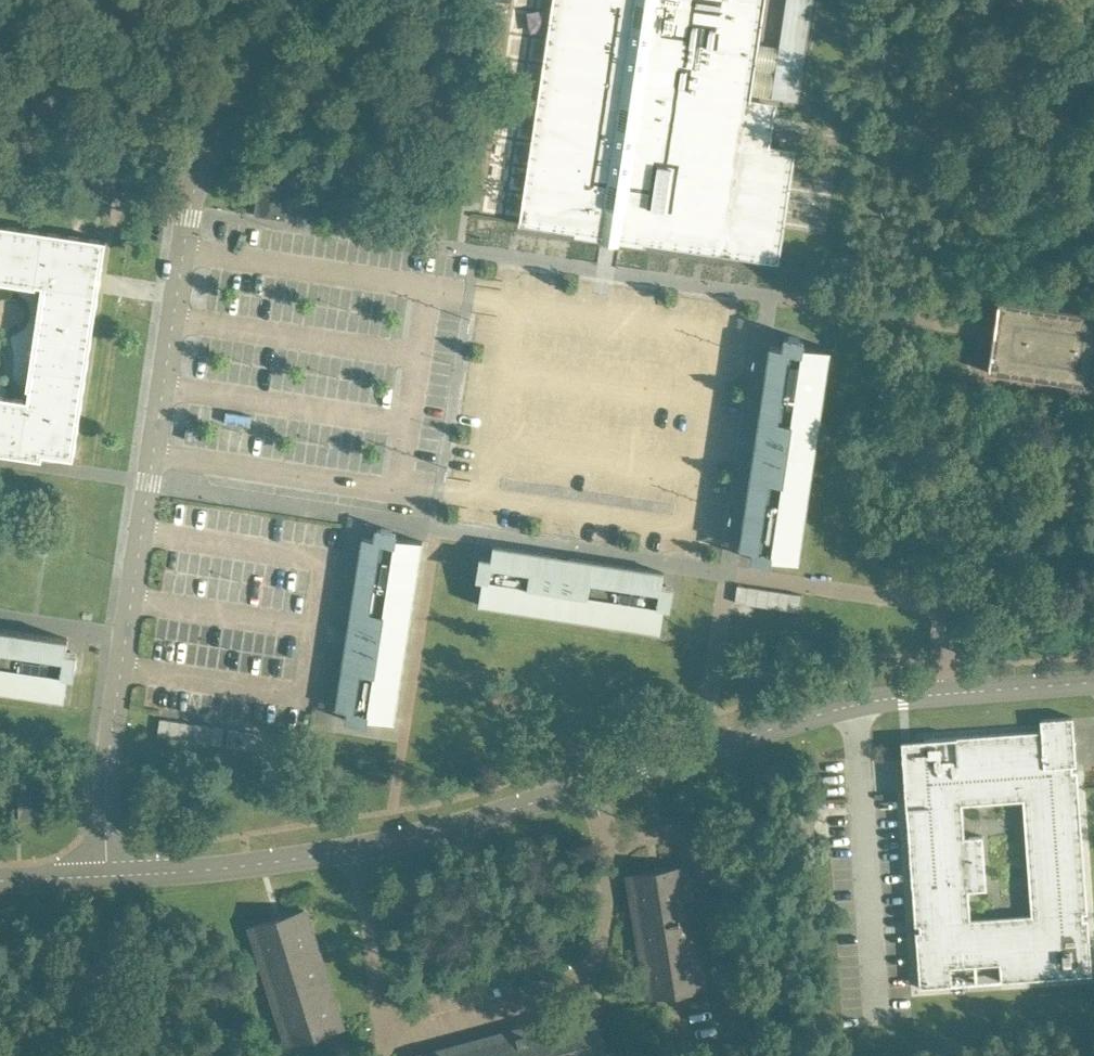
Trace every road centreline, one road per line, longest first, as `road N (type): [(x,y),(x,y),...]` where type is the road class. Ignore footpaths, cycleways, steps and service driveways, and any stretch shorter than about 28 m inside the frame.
road 1 (unclassified): [(1093,679),(870,703),(334,854),(106,872)]
road 2 (unclassified): [(106,872),(106,777),(123,614),(190,193),(279,0)]

